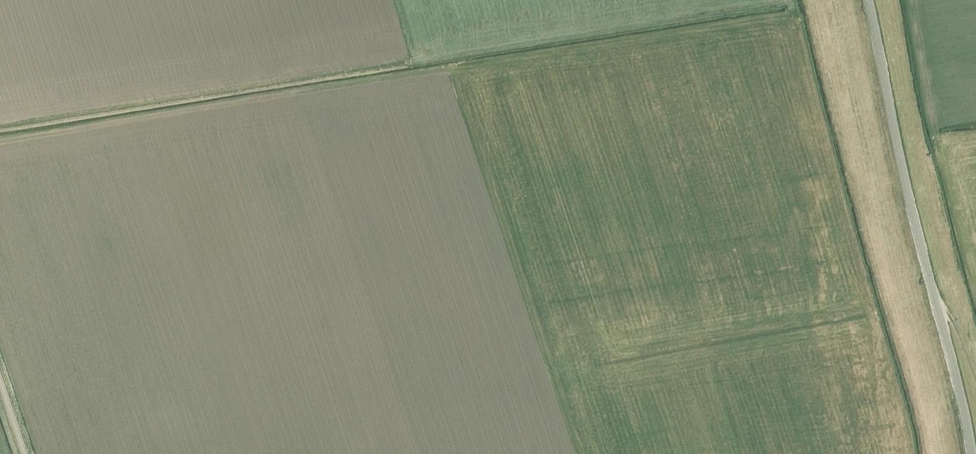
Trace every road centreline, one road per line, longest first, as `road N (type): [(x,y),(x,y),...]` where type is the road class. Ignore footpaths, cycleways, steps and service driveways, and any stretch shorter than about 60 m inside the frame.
road 1 (tertiary): [(971,453),(864,0)]

